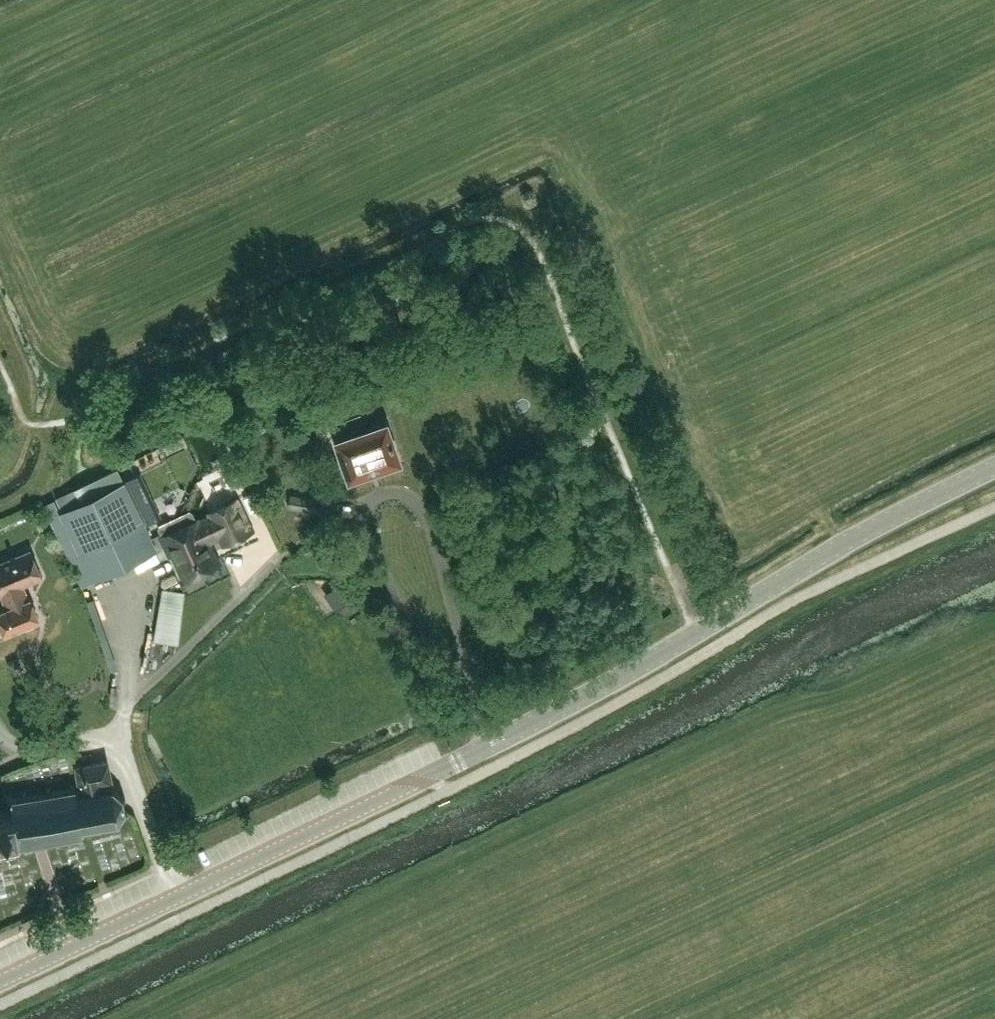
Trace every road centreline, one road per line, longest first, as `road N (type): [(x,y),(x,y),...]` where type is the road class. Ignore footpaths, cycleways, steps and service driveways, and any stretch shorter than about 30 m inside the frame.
road 1 (tertiary): [(179,894),(457,760),(644,662),(812,561),(994,469)]
road 2 (tertiary): [(0,979),(179,894)]
road 3 (unclassified): [(179,894),(119,726)]

